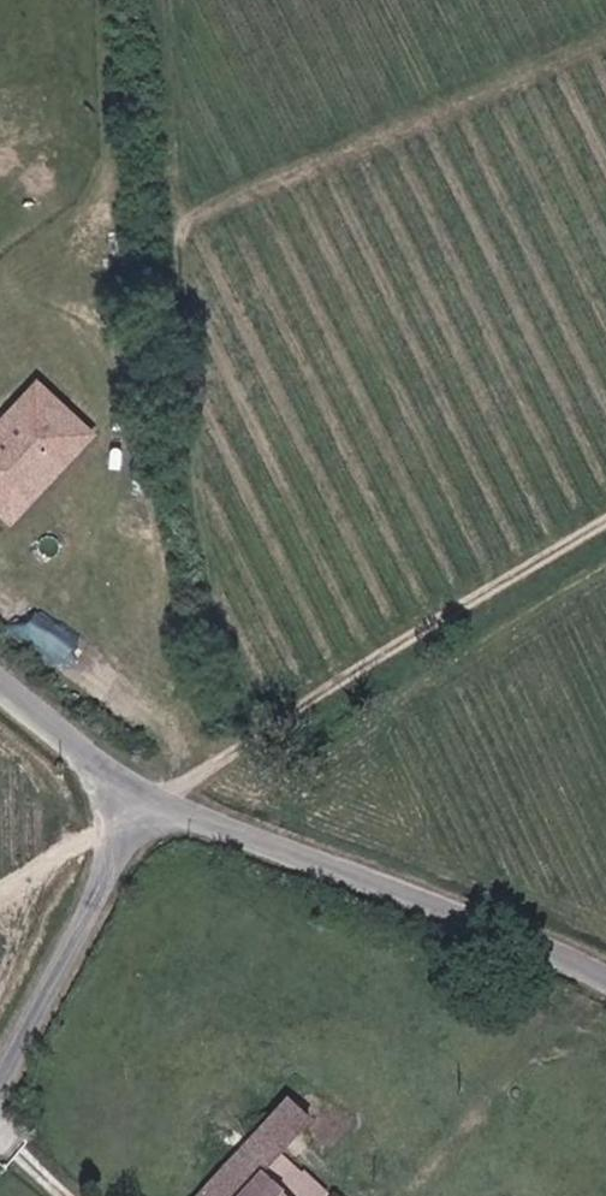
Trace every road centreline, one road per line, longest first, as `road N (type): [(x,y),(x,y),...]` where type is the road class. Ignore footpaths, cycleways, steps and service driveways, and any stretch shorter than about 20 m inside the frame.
road 1 (track): [(141,802),(248,704),(165,0)]
road 2 (unclassified): [(141,802),(305,852),(500,928),(605,979)]
road 3 (track): [(605,520),(248,704)]
road 4 (residential): [(141,802),(0,1088)]
road 5 (unclassified): [(0,678),(141,802)]

